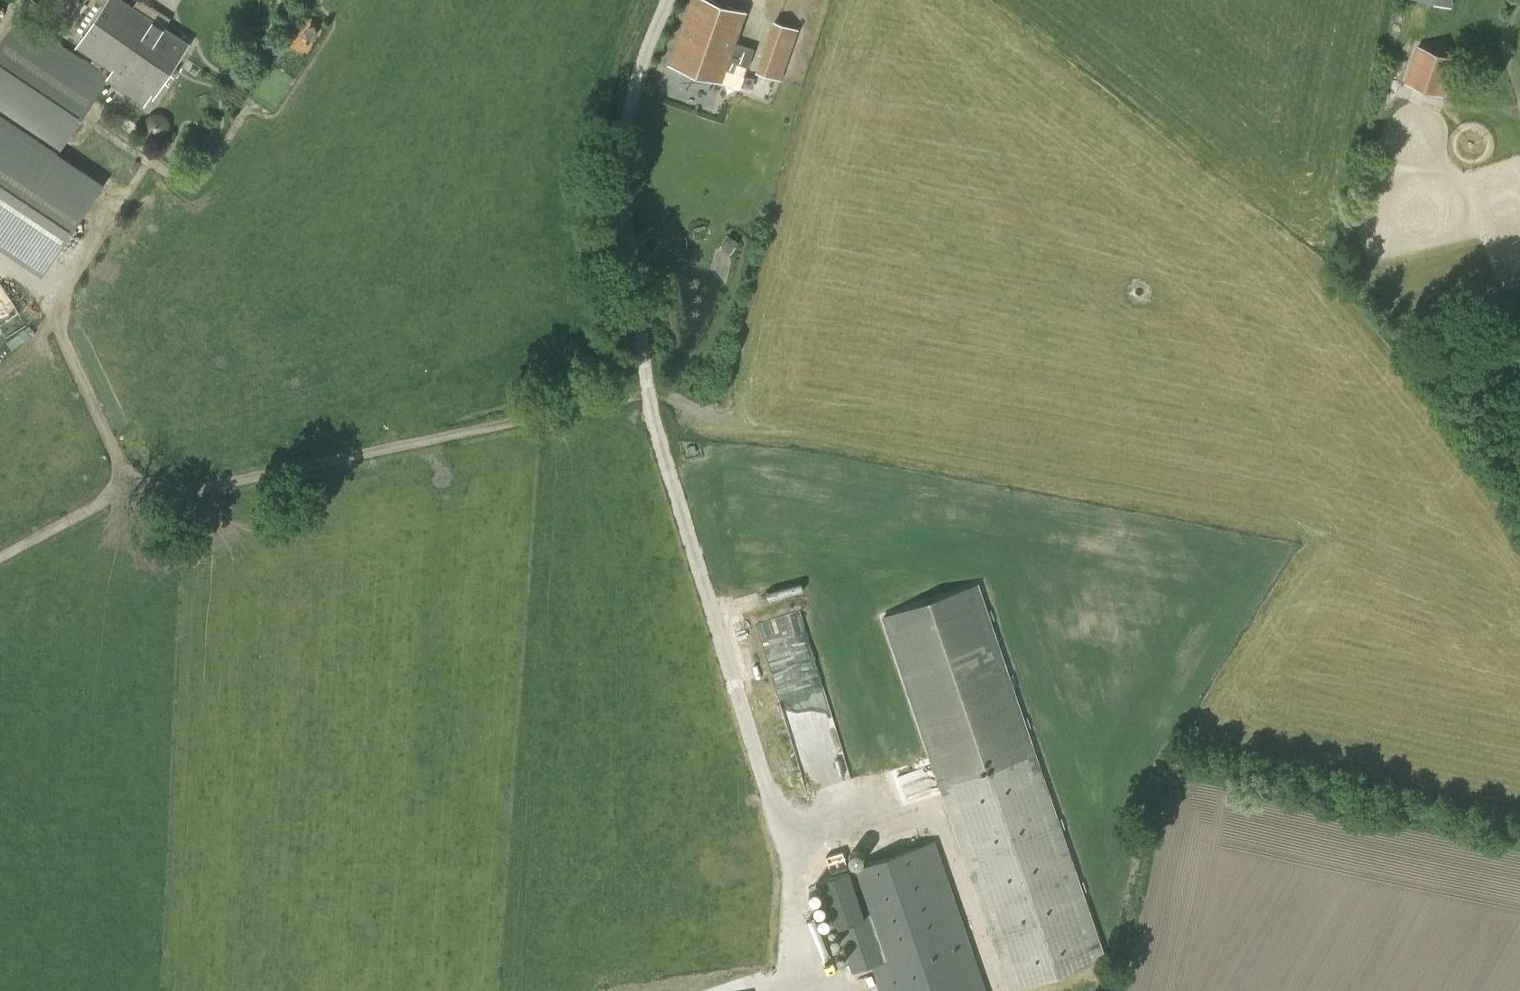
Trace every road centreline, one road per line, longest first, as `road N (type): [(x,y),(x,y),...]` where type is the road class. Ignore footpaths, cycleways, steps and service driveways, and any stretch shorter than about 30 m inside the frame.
road 1 (track): [(665,0),(621,138),(622,236),(652,414),(774,831)]
road 2 (track): [(16,270),(44,292),(115,464),(113,485),(97,505),(0,558)]

